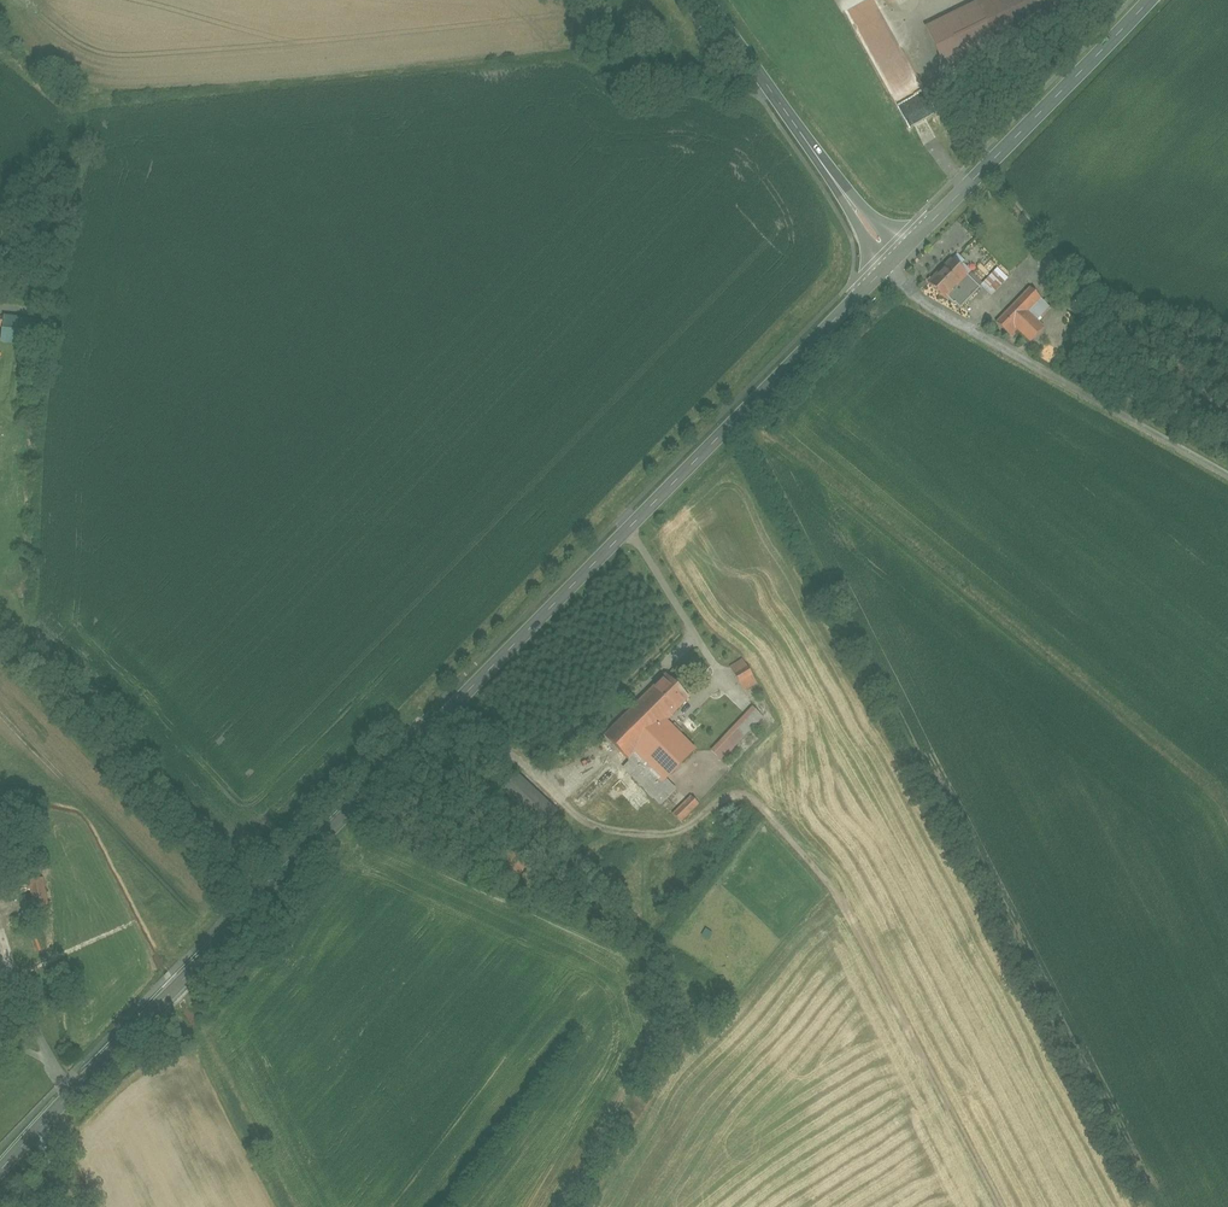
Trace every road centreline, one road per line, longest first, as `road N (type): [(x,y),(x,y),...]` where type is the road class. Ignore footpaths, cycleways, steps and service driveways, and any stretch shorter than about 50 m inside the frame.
road 1 (tertiary): [(889,262),(0,1169)]
road 2 (tertiary): [(1147,0),(889,262)]
road 3 (tertiary): [(706,0),(889,262)]

